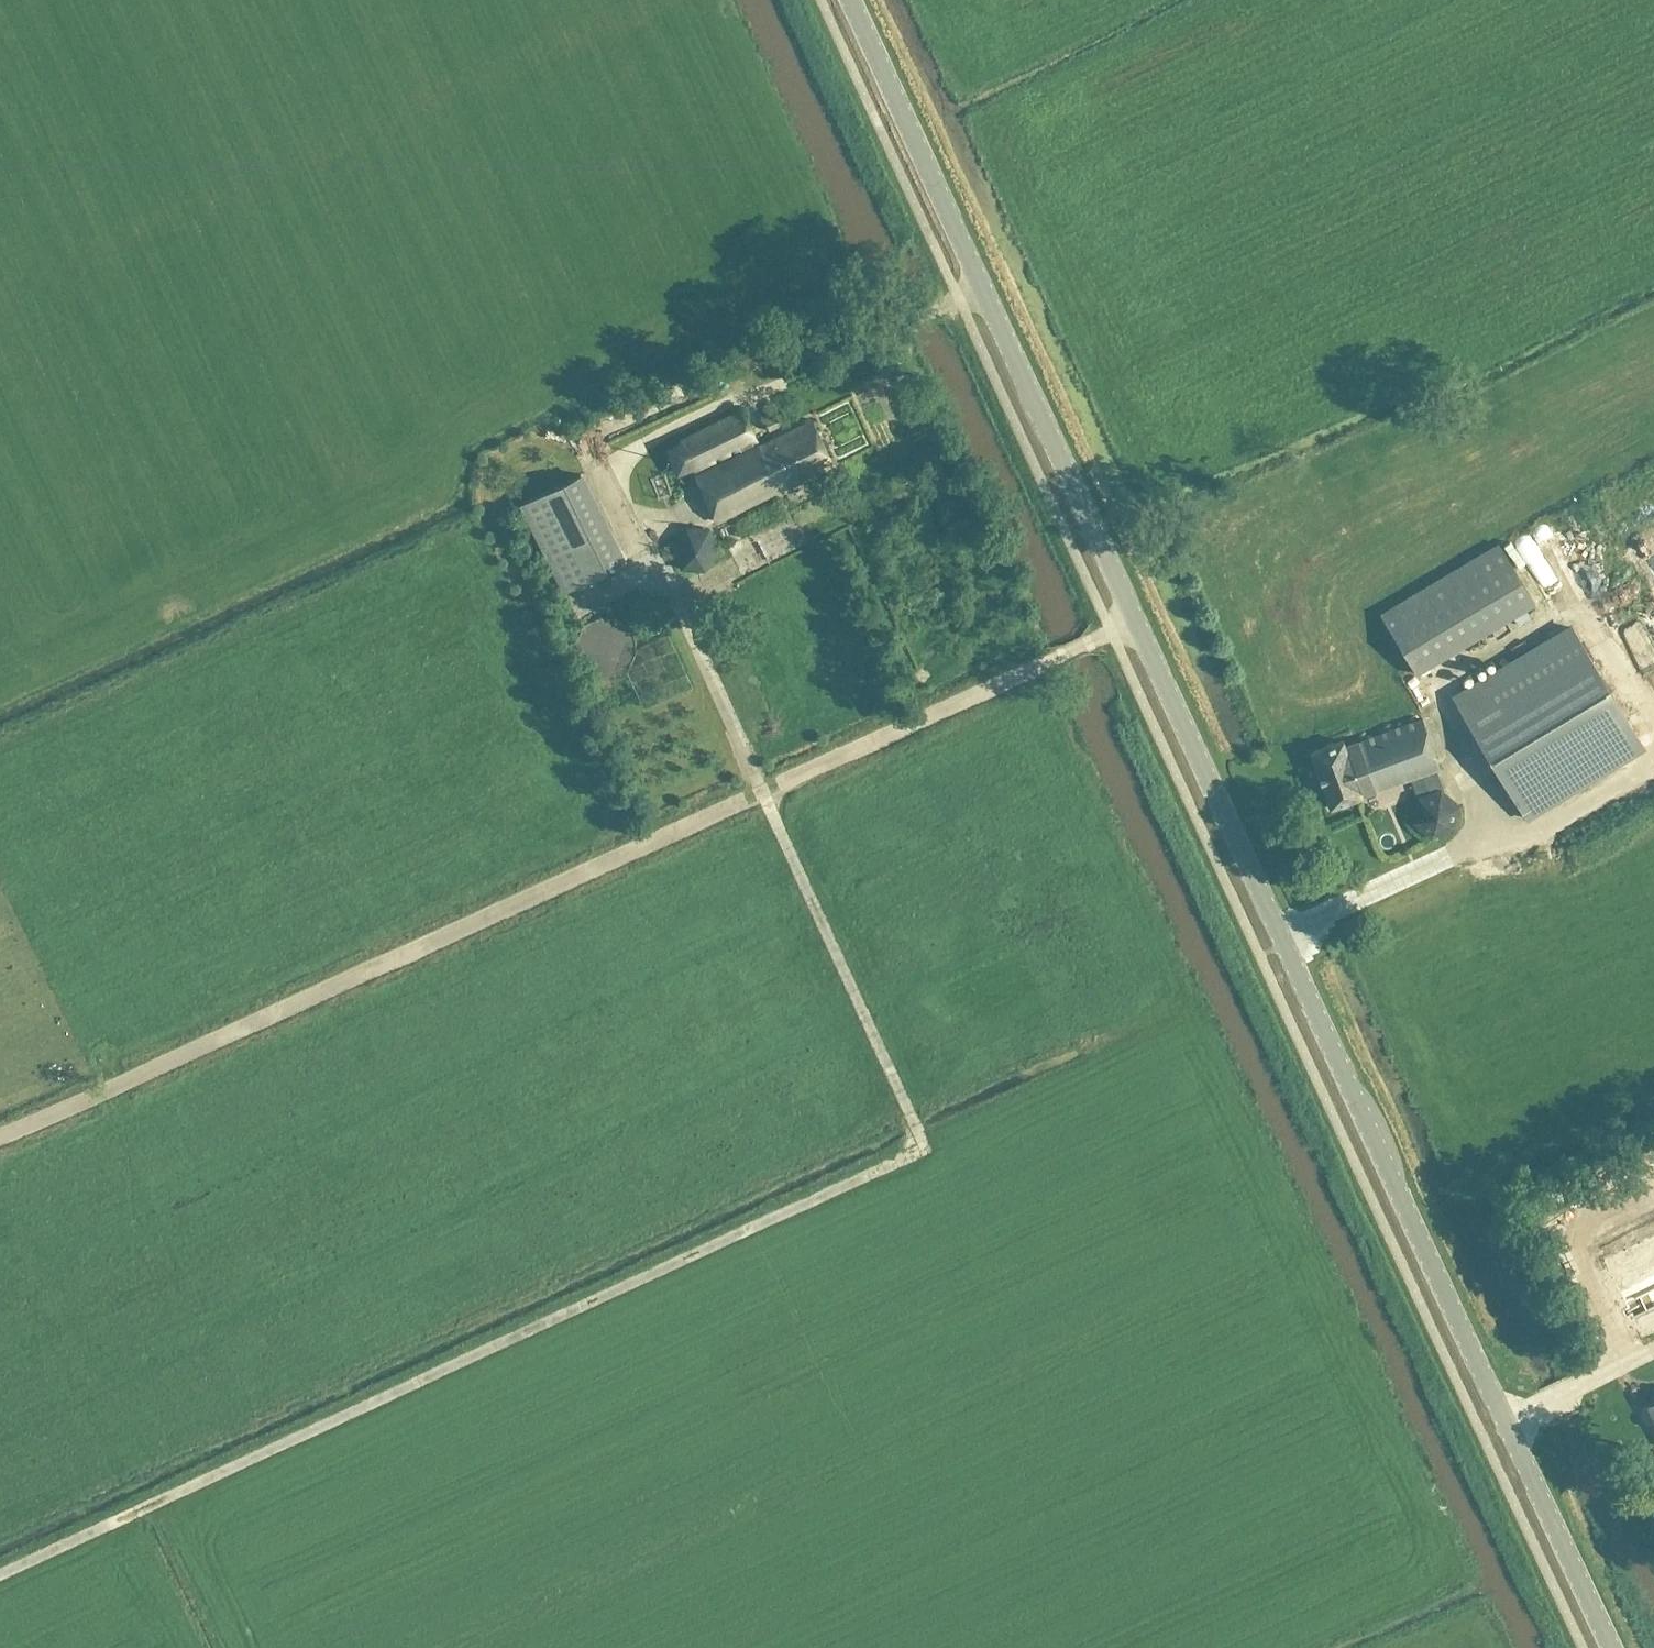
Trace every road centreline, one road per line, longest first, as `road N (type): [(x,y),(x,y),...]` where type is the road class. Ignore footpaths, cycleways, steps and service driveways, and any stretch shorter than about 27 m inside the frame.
road 1 (unclassified): [(1611,1647),(1373,1149),(850,0)]
road 2 (track): [(0,1575),(916,1155),(921,1142),(672,609)]

